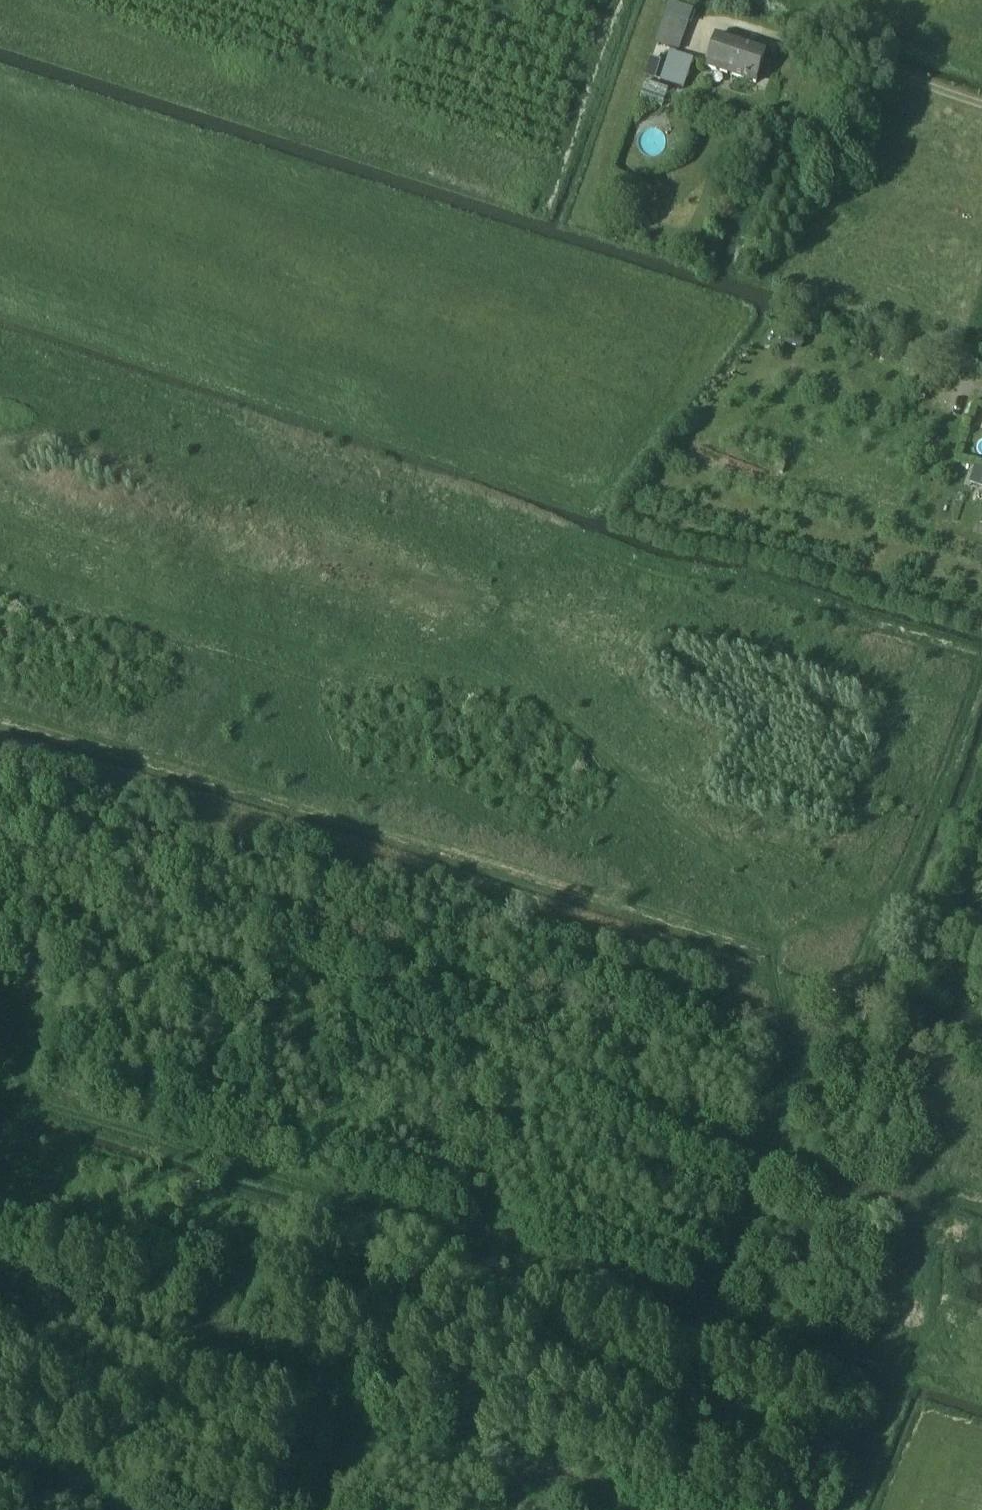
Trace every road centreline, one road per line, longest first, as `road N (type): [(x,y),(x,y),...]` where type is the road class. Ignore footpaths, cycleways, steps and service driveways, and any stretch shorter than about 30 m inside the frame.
road 1 (track): [(595,1272),(711,1307),(794,1070),(764,986),(777,924)]
road 2 (track): [(711,1307),(912,1369),(841,1509)]
road 3 (track): [(981,104),(766,33)]

